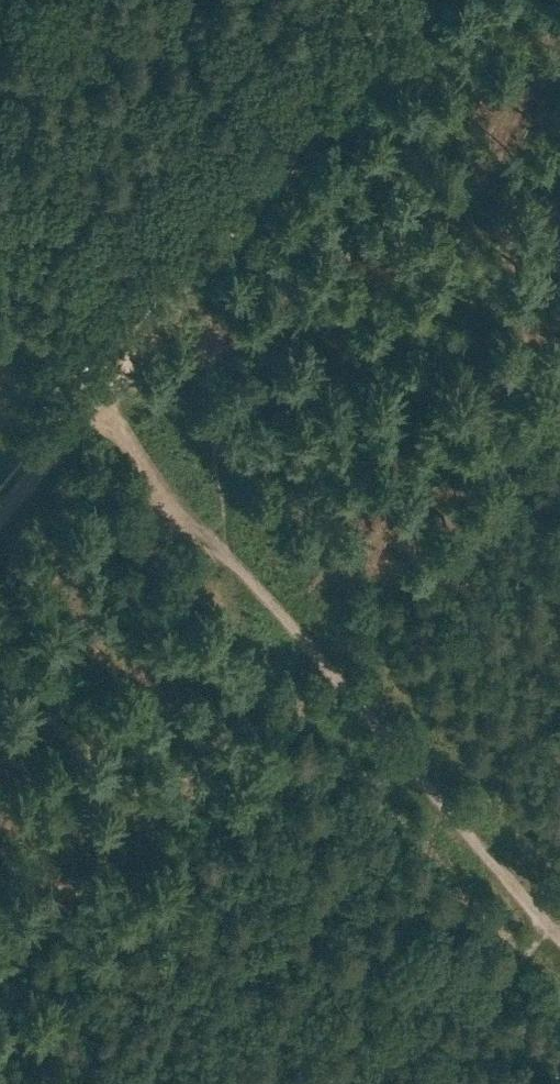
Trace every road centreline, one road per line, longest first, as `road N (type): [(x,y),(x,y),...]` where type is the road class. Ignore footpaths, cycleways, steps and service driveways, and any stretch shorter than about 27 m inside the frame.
road 1 (track): [(321,665),(4,1056),(25,1083)]
road 2 (track): [(321,665),(539,911),(425,1083)]
road 3 (track): [(417,0),(93,389)]
road 4 (track): [(559,392),(93,389)]
road 5 (track): [(93,389),(321,665)]
road 6 (track): [(93,389),(0,500)]
road 7 (track): [(0,289),(85,380)]

